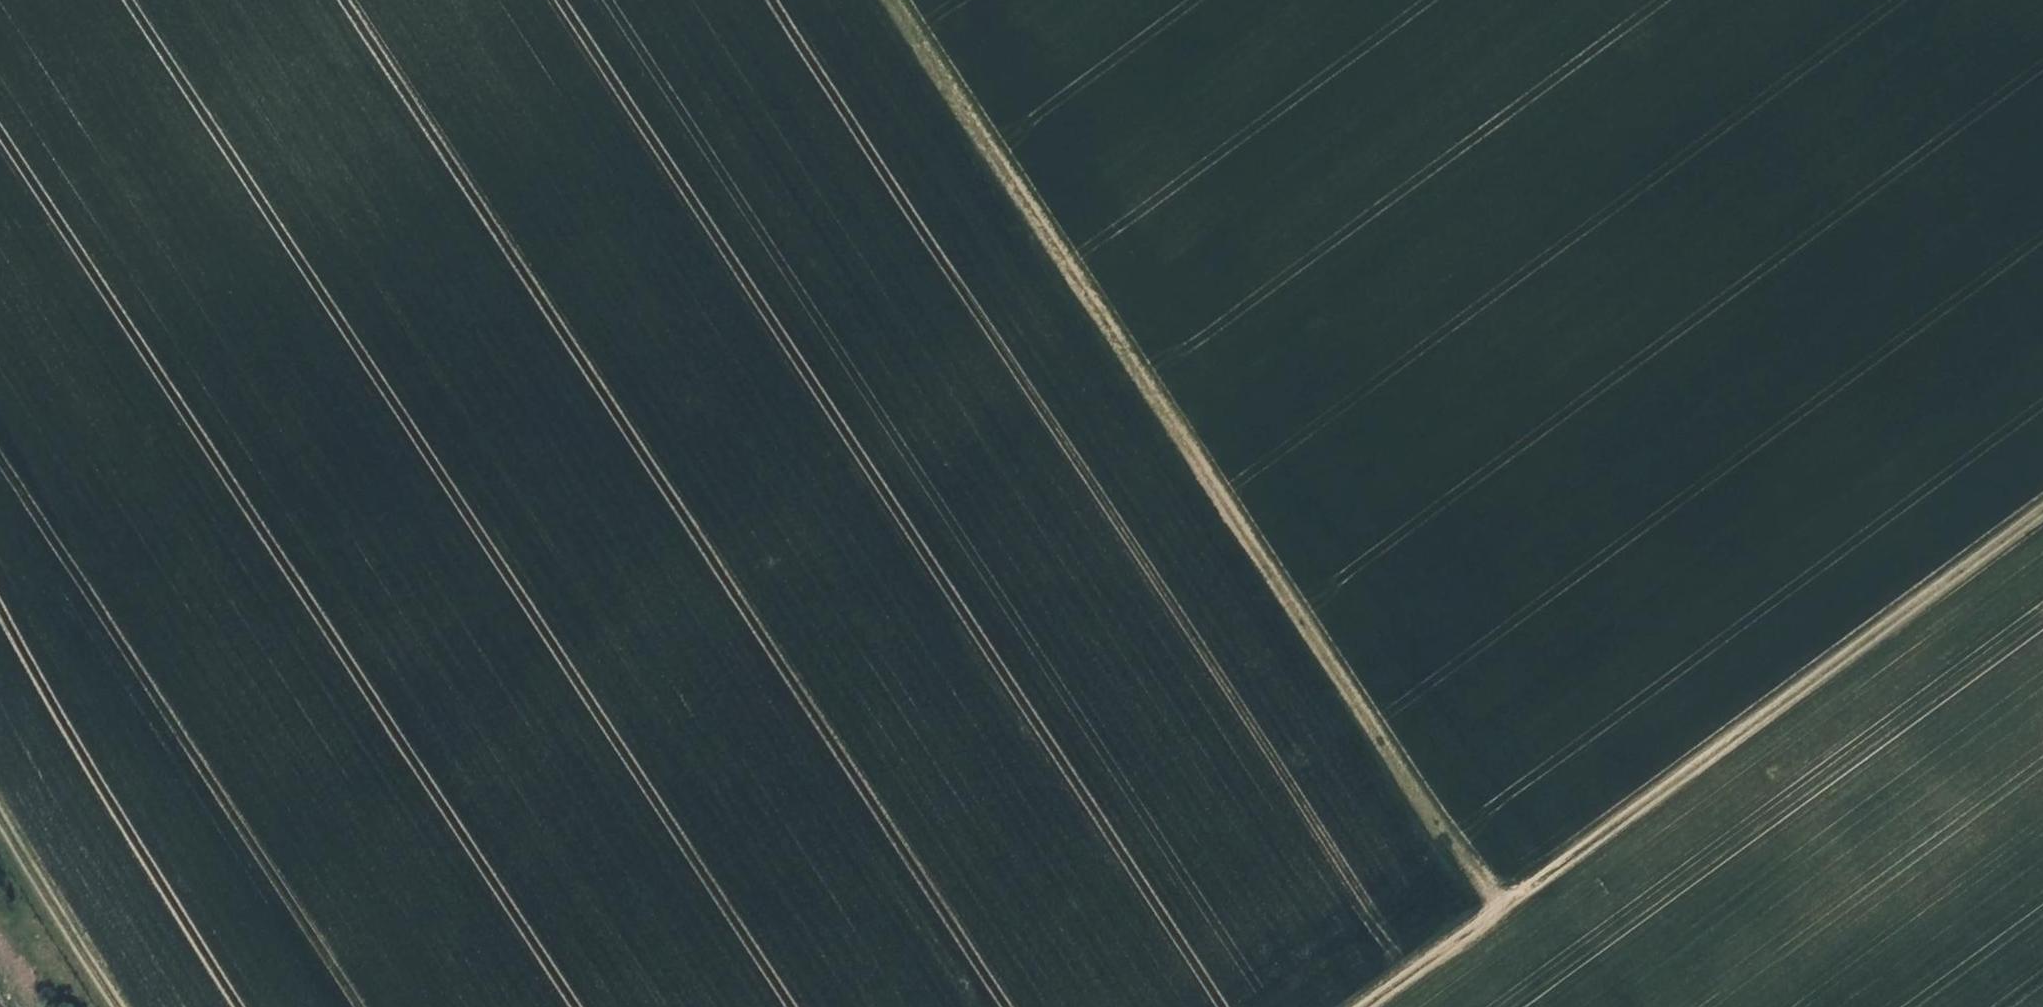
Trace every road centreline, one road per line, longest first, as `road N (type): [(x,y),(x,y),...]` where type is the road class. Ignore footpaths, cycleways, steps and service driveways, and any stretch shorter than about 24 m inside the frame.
road 1 (track): [(901,0),(1502,906)]
road 2 (track): [(2042,514),(1364,1006)]
road 3 (track): [(117,1006),(0,833)]

